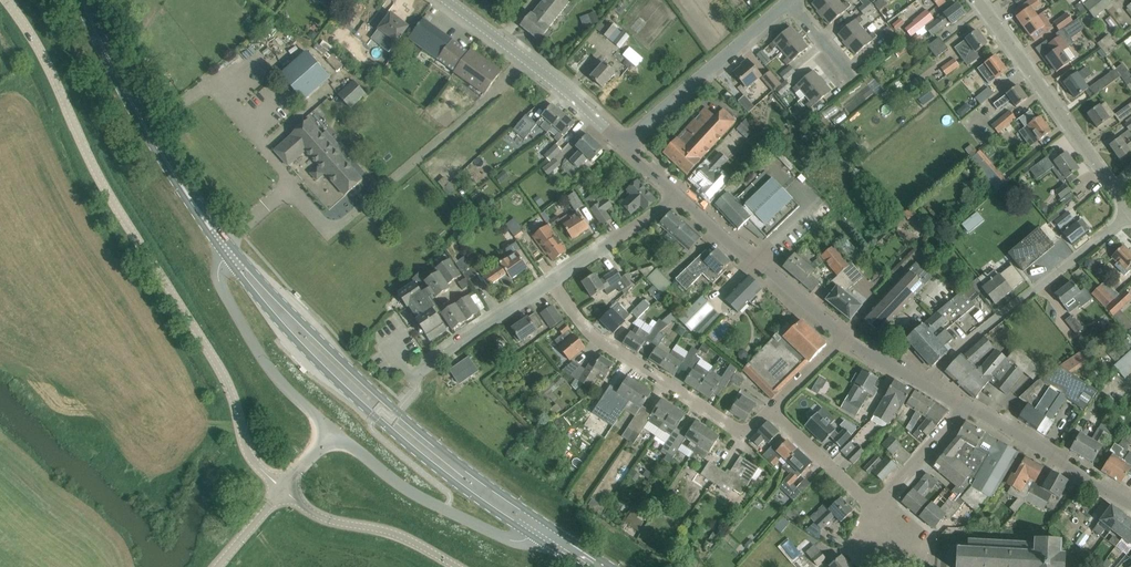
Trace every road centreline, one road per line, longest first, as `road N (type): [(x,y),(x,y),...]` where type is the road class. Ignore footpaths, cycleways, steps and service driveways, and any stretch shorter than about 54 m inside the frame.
road 1 (unclassified): [(283,489),(250,455),(225,378),(116,206),(6,0)]
road 2 (primary): [(229,251),(264,306),(375,418),(479,502),(537,527)]
road 3 (primary): [(537,527),(229,251)]
road 4 (primary): [(229,251),(118,79),(84,0)]
road 5 (residential): [(771,410),(744,435),(604,341),(551,280)]
road 6 (residential): [(923,385),(1130,213)]
road 7 (tertiary): [(537,527),(522,541),(493,534),(389,476),(333,429)]
road 8 (residential): [(1117,194),(977,0)]
road 9 (unclassified): [(626,141),(452,0)]
road 10 (tertiary): [(333,429),(275,375),(225,294),(219,271),(229,251)]
road 11 (residential): [(626,141),(791,0)]
road 12 (unclassified): [(843,336),(678,196)]
road 13 (unclassified): [(457,566),(397,532),(325,519),(283,489)]
road 14 (unclassified): [(1130,502),(965,405)]
road 15 (residential): [(413,380),(551,280)]
road 16 (residential): [(551,280),(678,196)]
road 17 (residential): [(880,500),(771,410)]
road 18 (residential): [(965,405),(880,500)]

